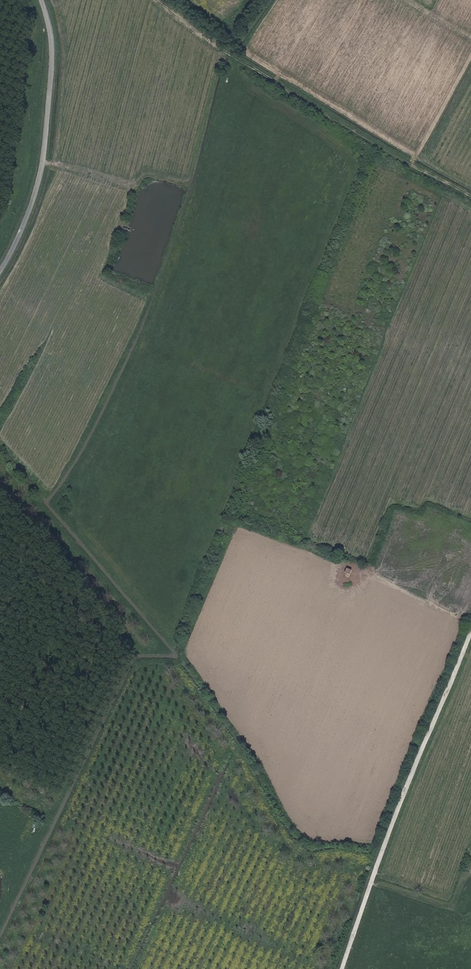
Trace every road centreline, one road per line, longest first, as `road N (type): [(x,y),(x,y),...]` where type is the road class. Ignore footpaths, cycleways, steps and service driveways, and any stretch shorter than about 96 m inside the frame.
road 1 (track): [(470,196),(279,86),(157,0)]
road 2 (unclassified): [(470,630),(342,968)]
road 3 (unclassified): [(0,272),(43,163),(53,40),(42,0)]

